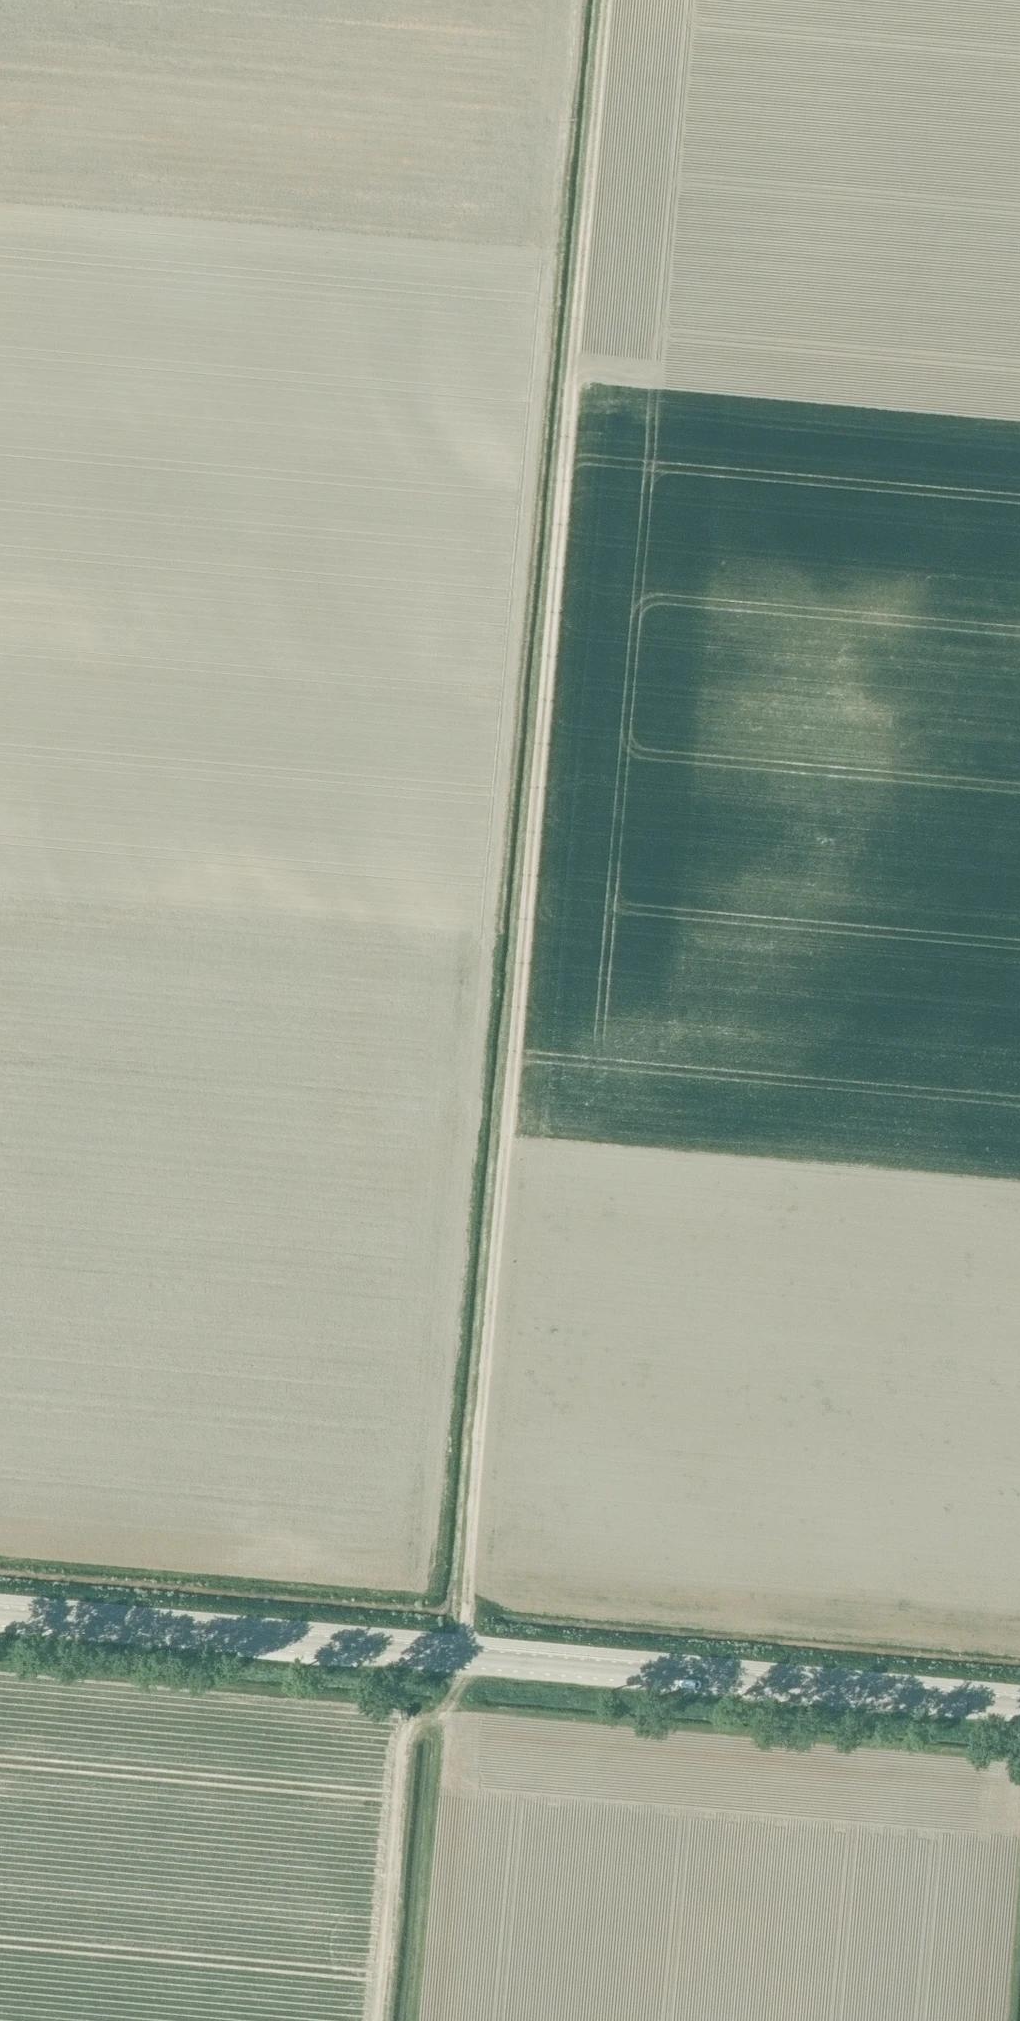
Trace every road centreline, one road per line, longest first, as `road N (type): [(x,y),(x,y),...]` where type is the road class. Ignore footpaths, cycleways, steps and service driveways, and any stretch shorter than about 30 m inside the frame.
road 1 (tertiary): [(1019,1703),(0,1613)]

